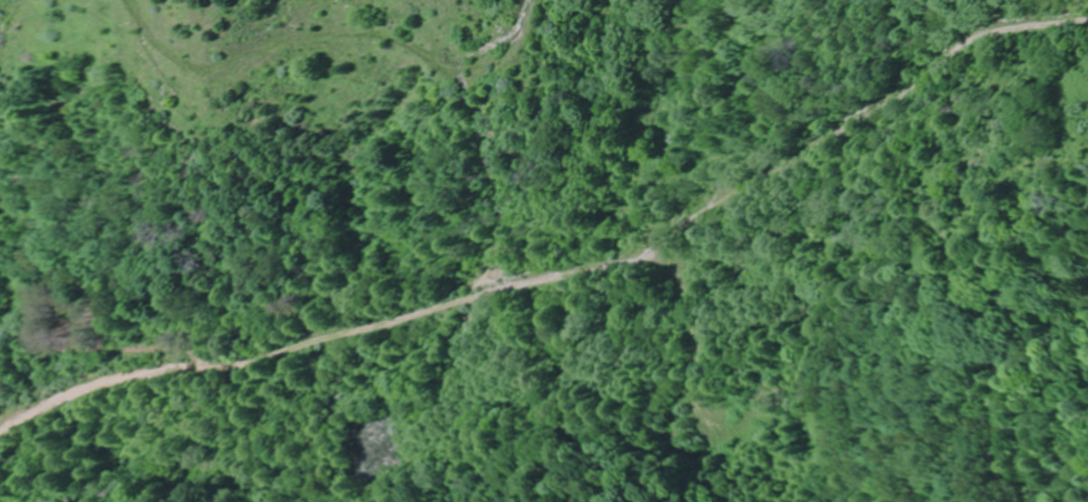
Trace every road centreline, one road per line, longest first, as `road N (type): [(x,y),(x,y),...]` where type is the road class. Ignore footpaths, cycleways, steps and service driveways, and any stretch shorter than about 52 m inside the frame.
road 1 (residential): [(0,424),(58,387),(135,371),(215,367),(626,260),(657,262),(673,273),(705,355),(716,426)]
road 2 (track): [(626,260),(849,116),(911,85),(933,56),(963,36),(1087,16)]
road 3 (track): [(105,0),(121,27),(191,68),(327,29),(401,45),(433,65),(492,63),(513,53),(534,0)]

